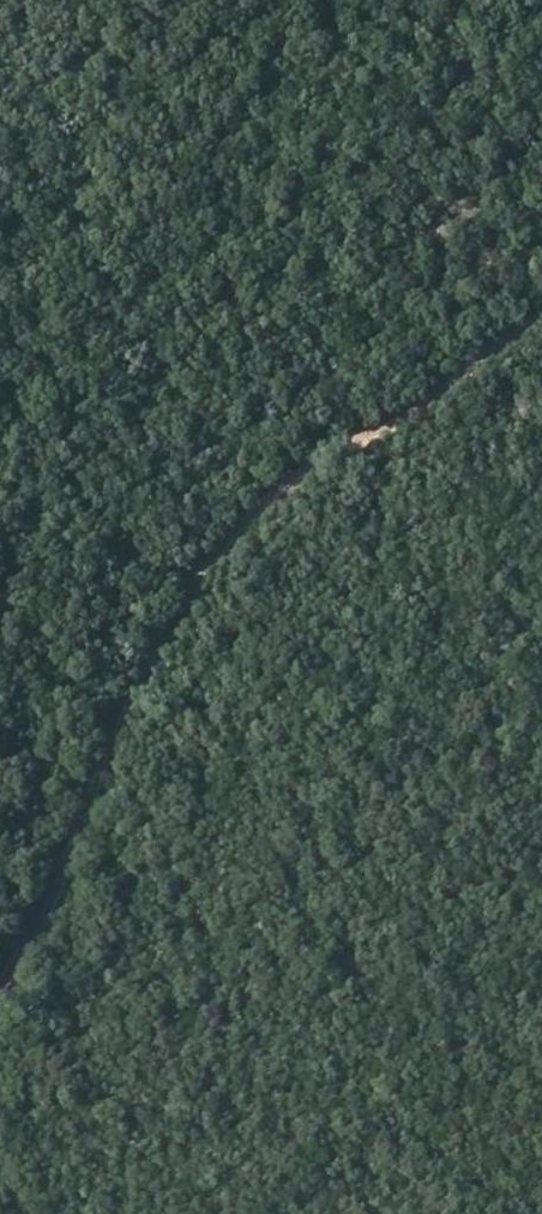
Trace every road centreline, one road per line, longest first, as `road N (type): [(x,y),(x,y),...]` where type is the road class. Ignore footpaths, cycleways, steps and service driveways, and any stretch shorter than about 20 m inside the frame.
road 1 (track): [(0,997),(63,882),(126,708),(214,553),(314,469),(541,314)]

